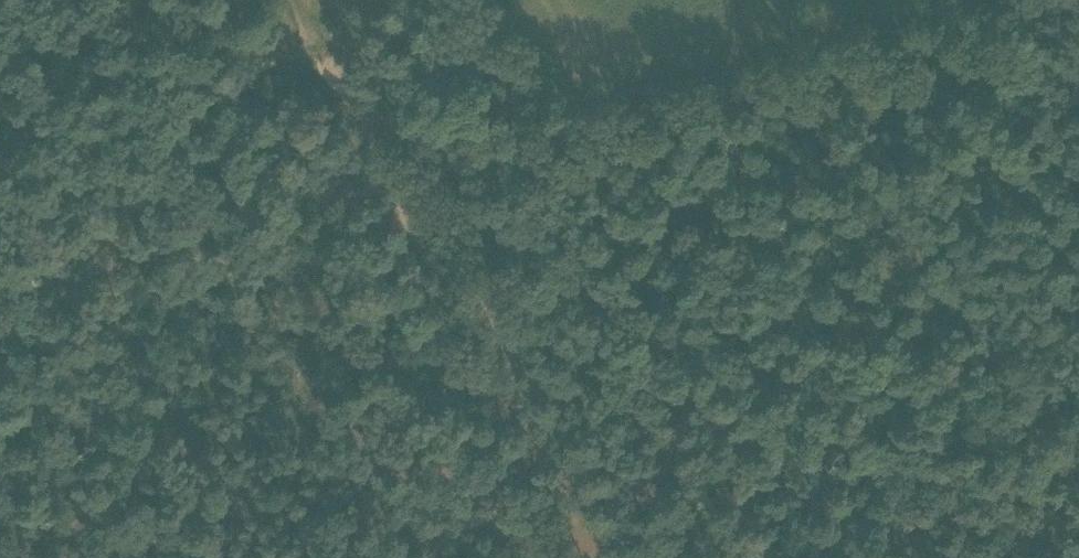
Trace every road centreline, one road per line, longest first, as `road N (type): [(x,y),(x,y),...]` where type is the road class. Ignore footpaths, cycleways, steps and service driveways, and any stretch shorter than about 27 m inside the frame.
road 1 (track): [(0,294),(1057,12)]

